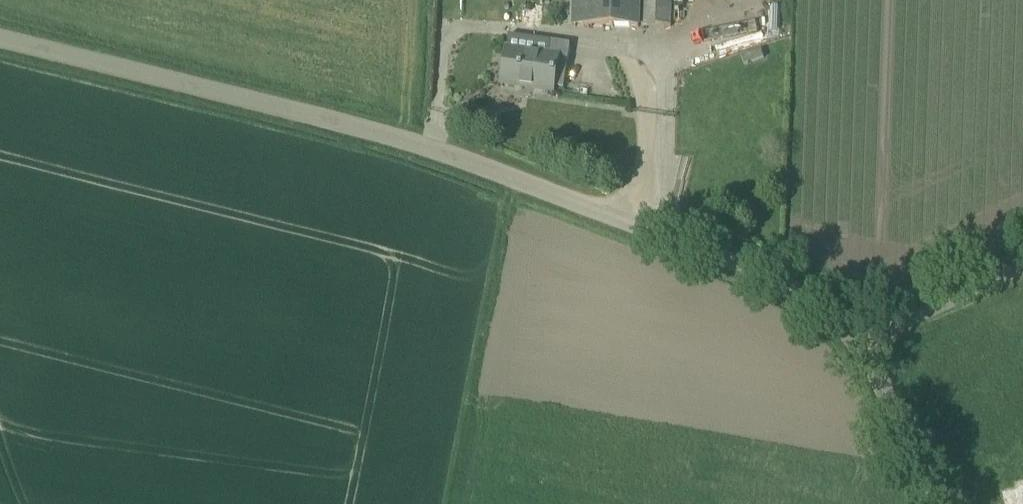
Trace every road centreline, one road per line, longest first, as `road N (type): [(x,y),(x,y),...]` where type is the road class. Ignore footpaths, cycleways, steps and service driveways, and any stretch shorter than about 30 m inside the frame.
road 1 (unclassified): [(860,352),(787,286),(633,215),(0,32)]
road 2 (track): [(443,503),(512,179)]
road 3 (unclassified): [(860,352),(1022,268)]
road 4 (unclassified): [(931,503),(860,352)]

